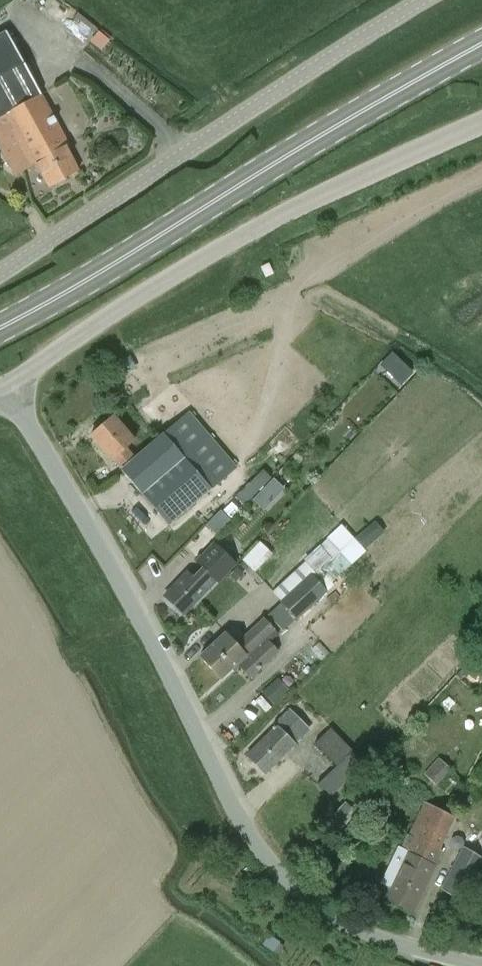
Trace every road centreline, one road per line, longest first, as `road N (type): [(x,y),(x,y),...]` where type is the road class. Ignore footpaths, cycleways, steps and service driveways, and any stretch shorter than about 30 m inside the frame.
road 1 (unclassified): [(481,964),(361,930),(297,895),(276,872),(4,389)]
road 2 (primary): [(481,46),(410,80),(0,332)]
road 3 (unclassified): [(4,389),(252,231),(481,129)]
road 4 (unclassified): [(0,269),(438,0)]

